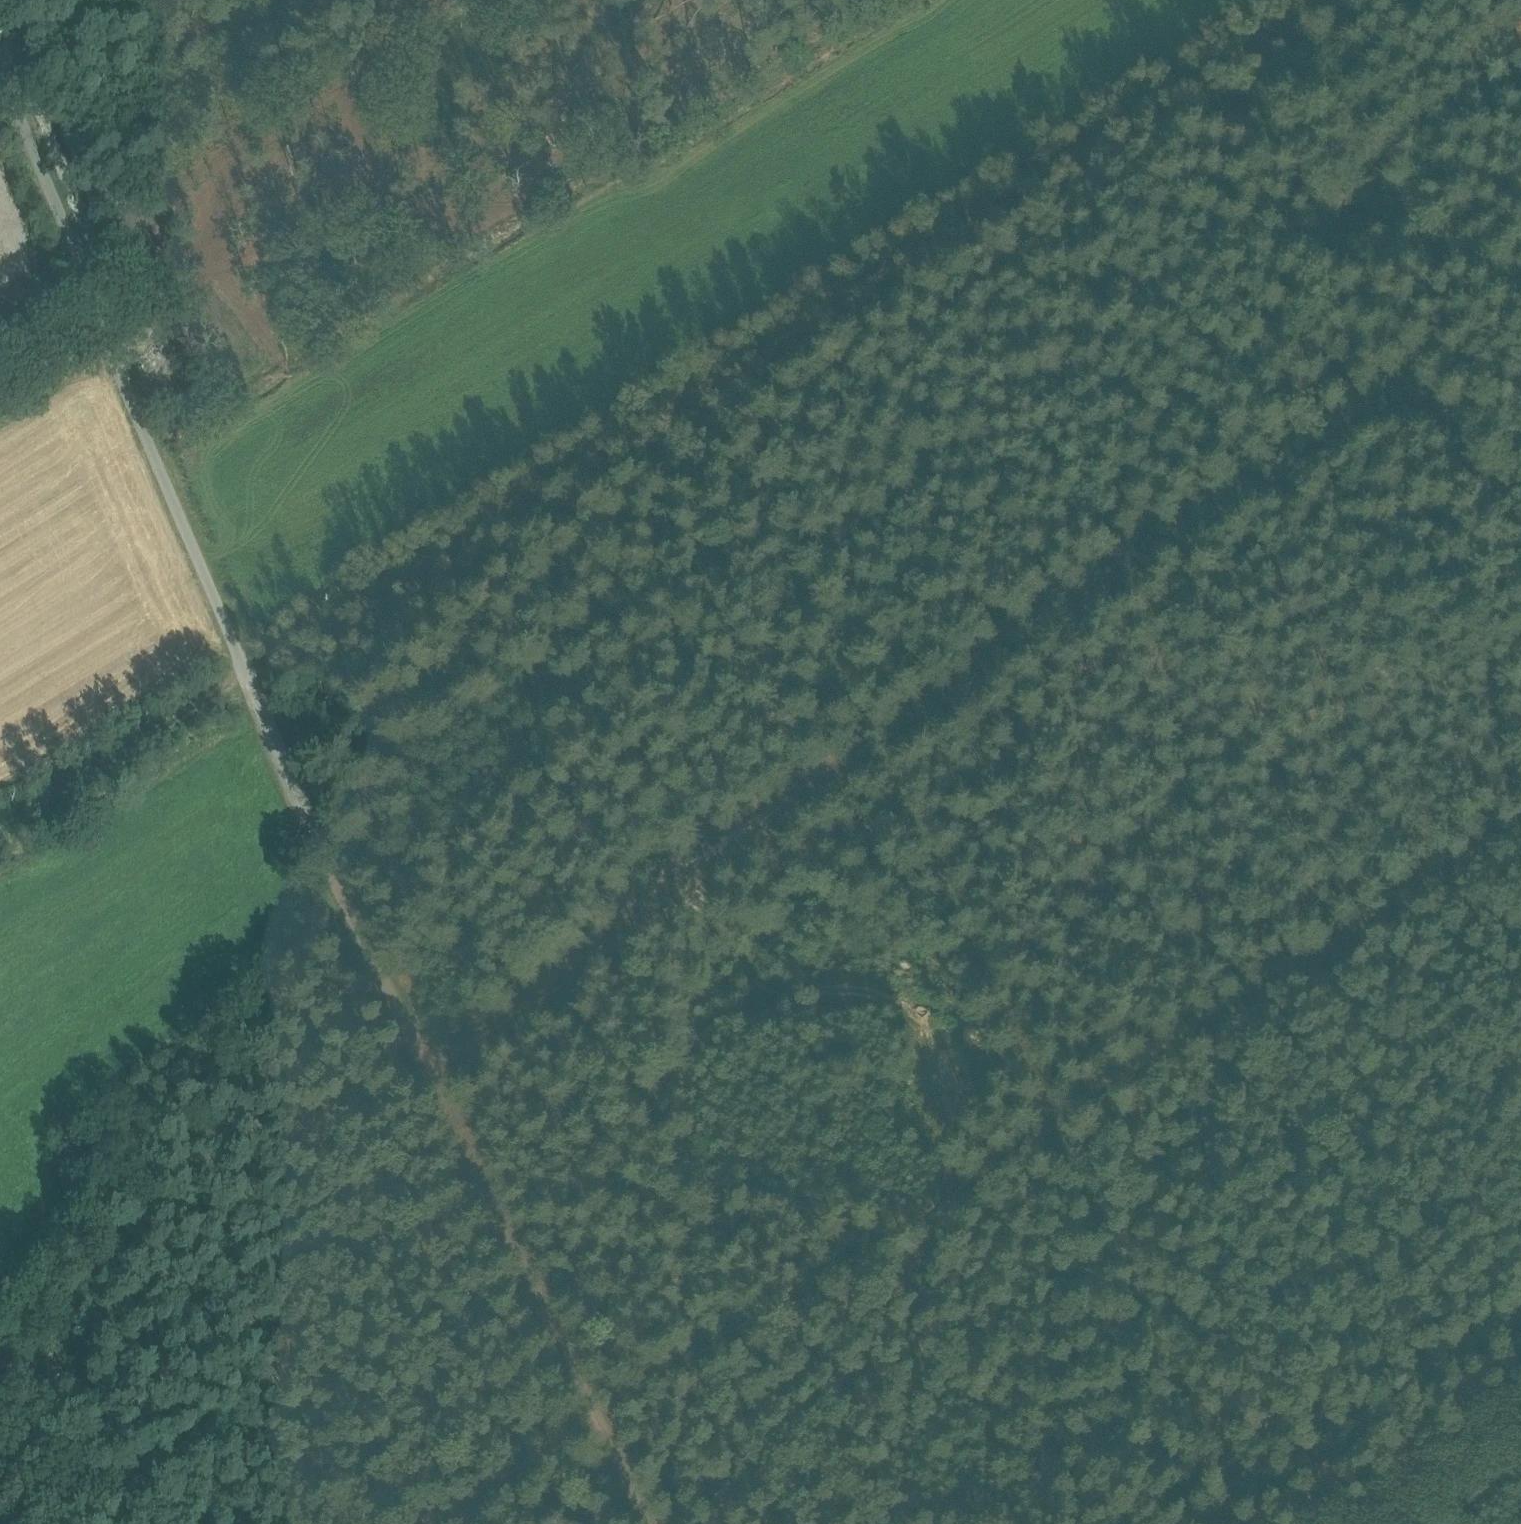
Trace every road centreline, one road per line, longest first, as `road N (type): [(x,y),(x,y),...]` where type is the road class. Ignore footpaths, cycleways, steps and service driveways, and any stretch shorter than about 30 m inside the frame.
road 1 (track): [(649,1523),(247,673),(0,78)]
road 2 (track): [(1334,0),(247,673)]
road 3 (track): [(464,1523),(601,1424)]
road 4 (track): [(0,389),(103,324)]

